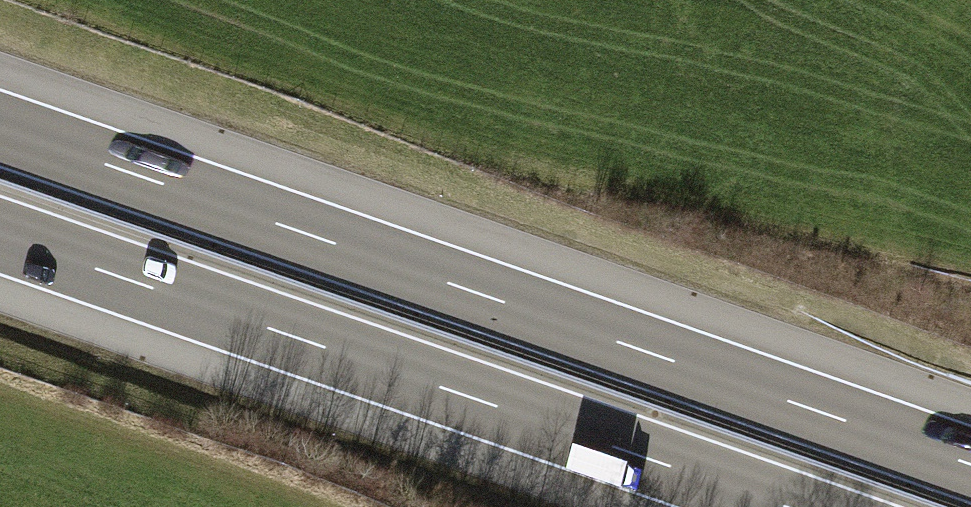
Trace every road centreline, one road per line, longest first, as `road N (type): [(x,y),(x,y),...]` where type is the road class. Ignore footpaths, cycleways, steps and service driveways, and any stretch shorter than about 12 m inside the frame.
road 1 (motorway): [(970,465),(0,128)]
road 2 (motorway): [(0,236),(782,506)]

